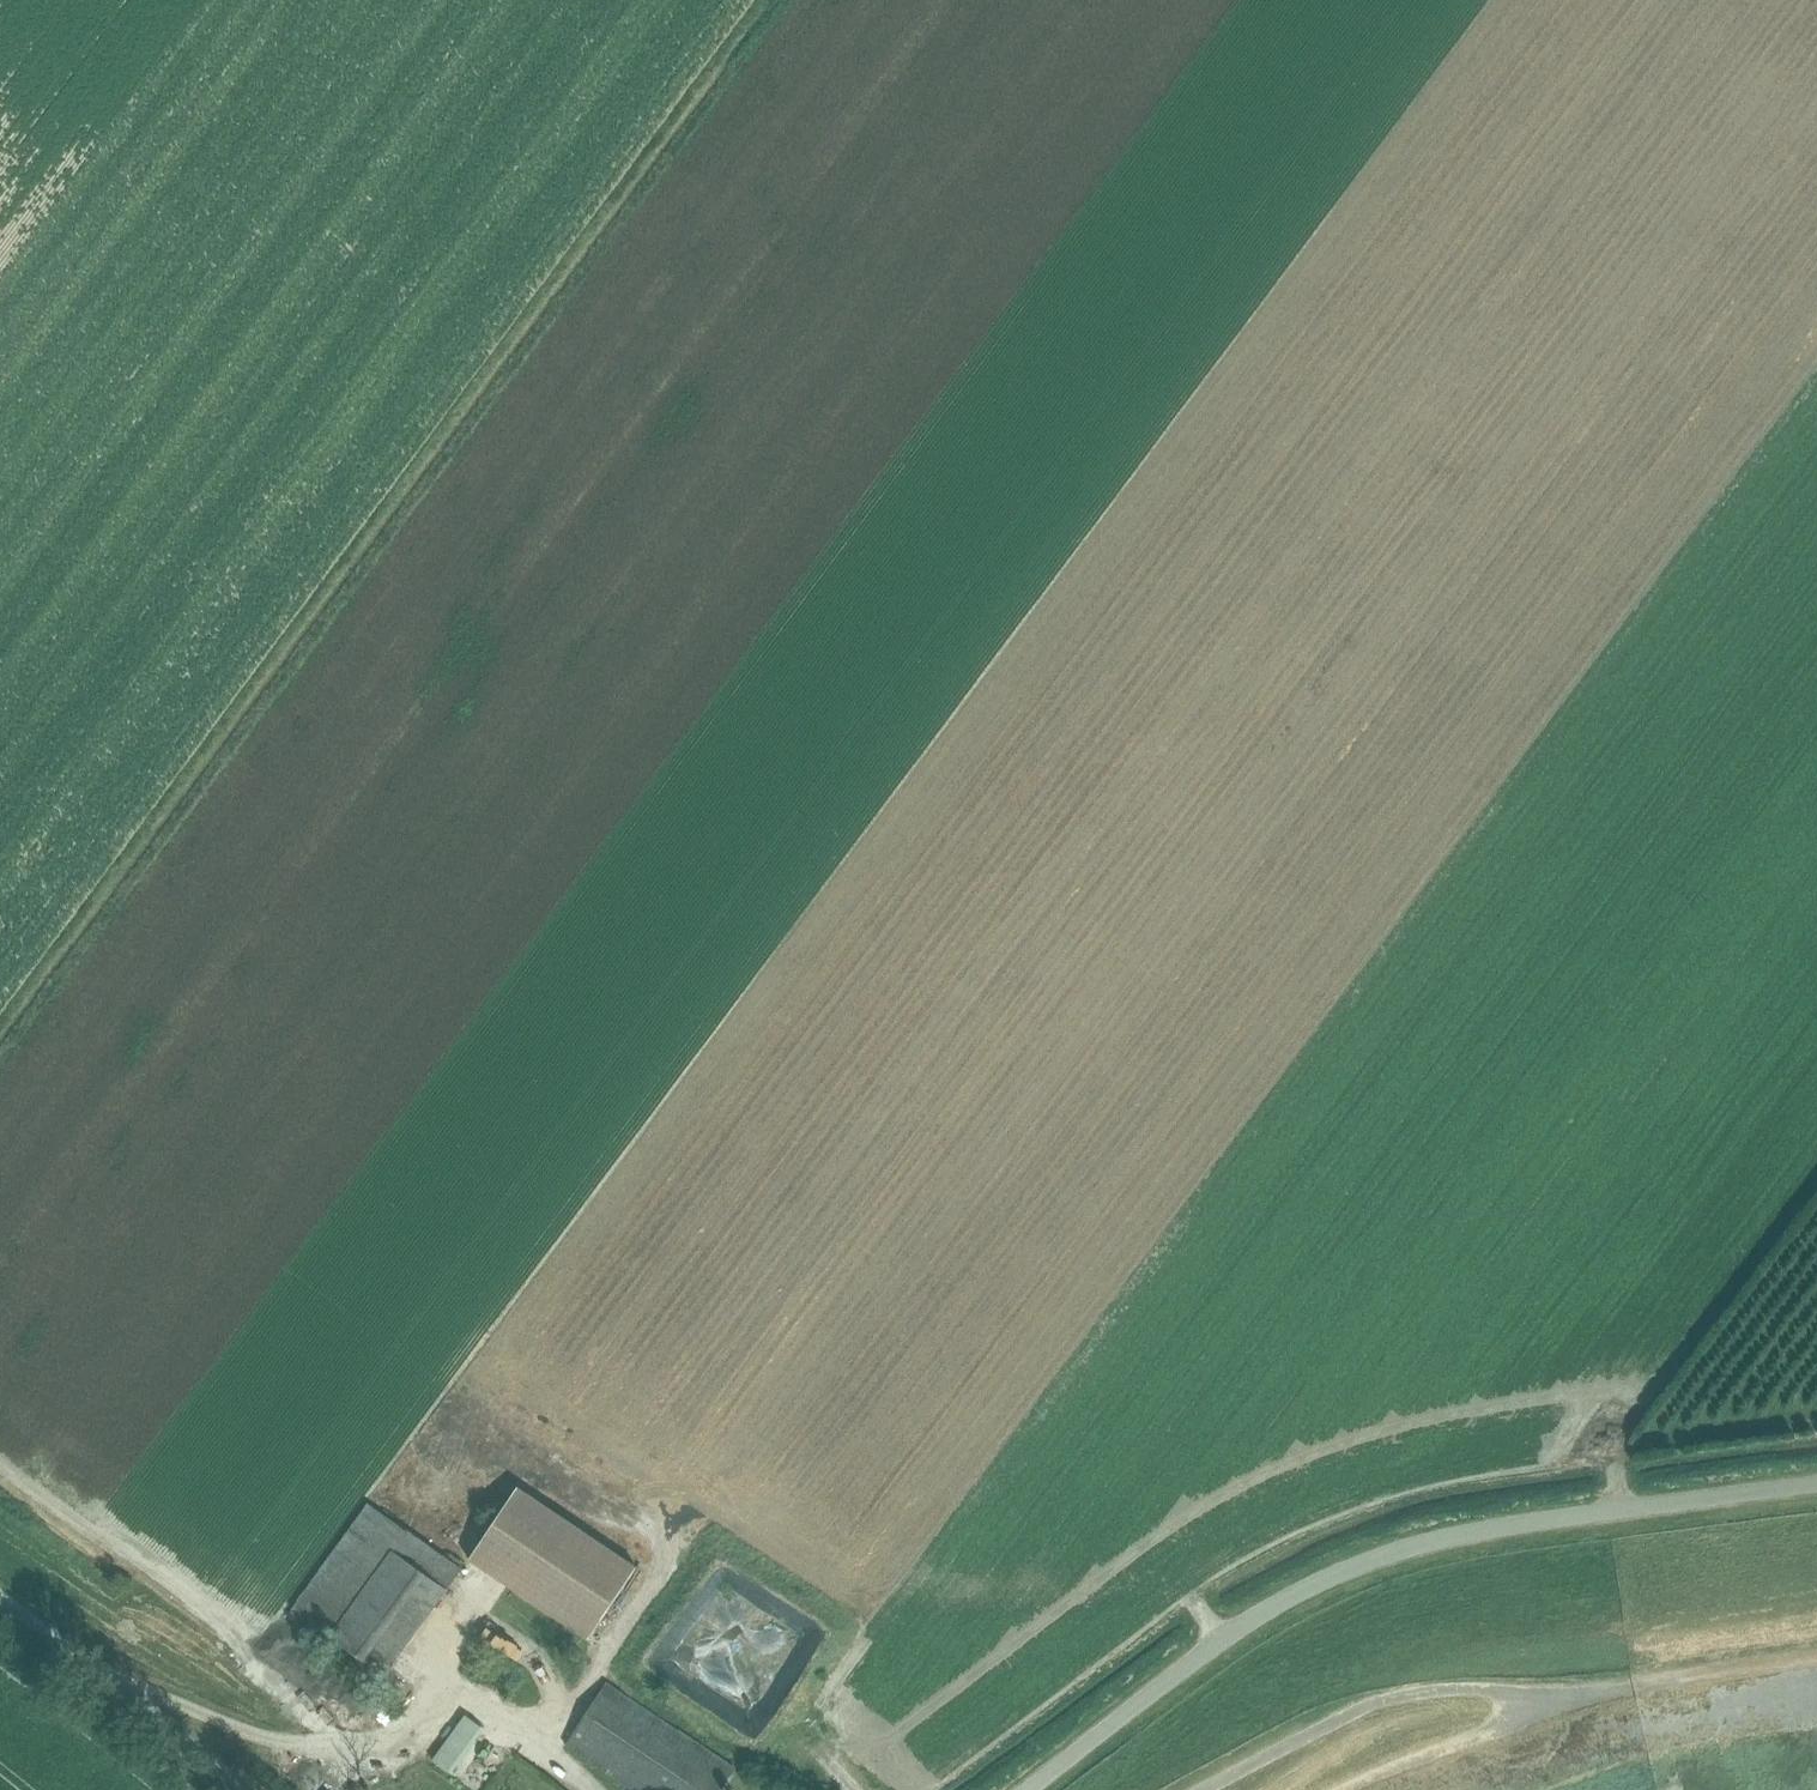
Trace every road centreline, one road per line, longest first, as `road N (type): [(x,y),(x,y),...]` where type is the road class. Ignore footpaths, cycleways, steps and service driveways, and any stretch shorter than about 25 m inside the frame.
road 1 (unclassified): [(1816,1489),(1424,1546),(1326,1582),(1233,1634),(1026,1789)]
road 2 (unclassified): [(227,1789),(0,1610)]
road 3 (track): [(1343,1789),(1611,1691)]

